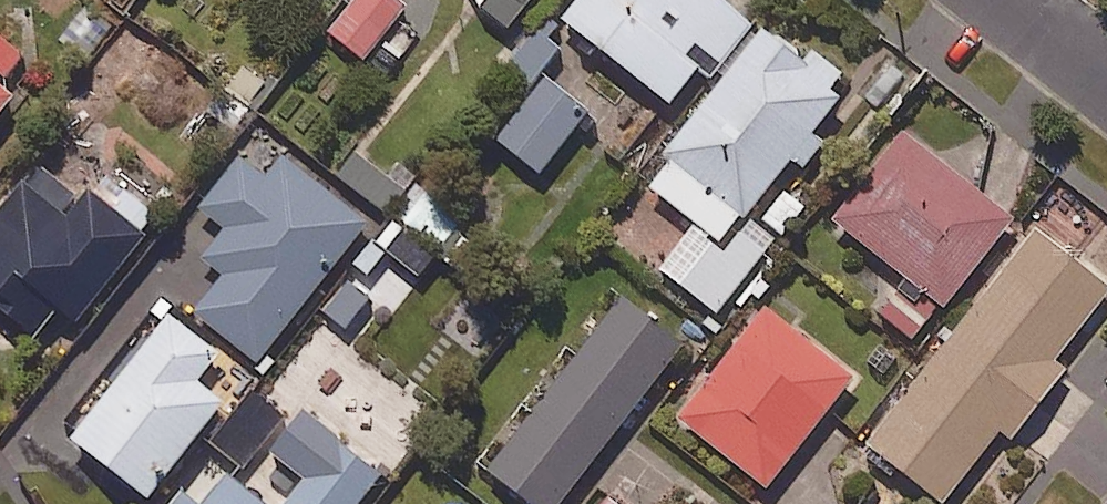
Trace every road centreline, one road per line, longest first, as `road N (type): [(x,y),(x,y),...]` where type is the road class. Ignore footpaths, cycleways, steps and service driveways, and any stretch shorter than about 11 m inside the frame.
road 1 (residential): [(1012,0),(1106,74)]

